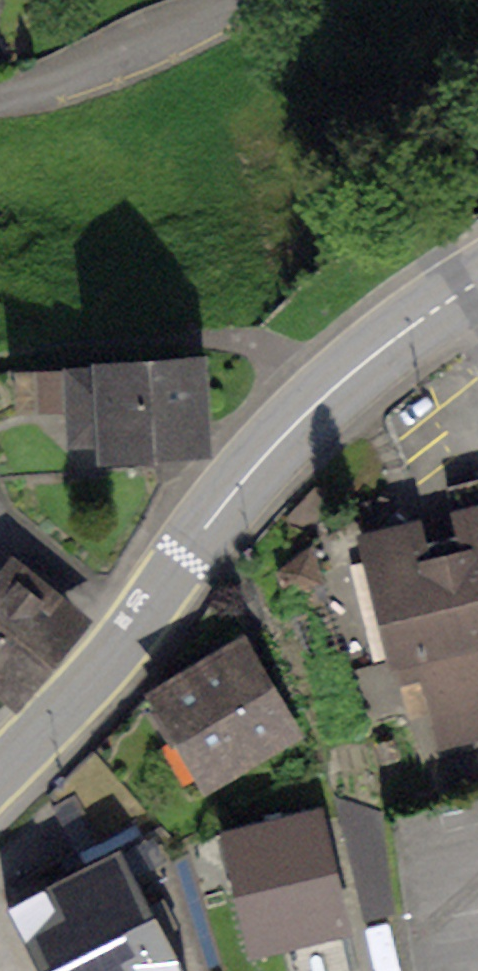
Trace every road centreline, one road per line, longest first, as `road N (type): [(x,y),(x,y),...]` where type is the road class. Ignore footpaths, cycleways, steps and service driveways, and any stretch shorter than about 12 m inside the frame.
road 1 (primary): [(0,772),(102,665),(305,415),(399,336),(477,283)]
road 2 (residential): [(0,99),(310,0)]

